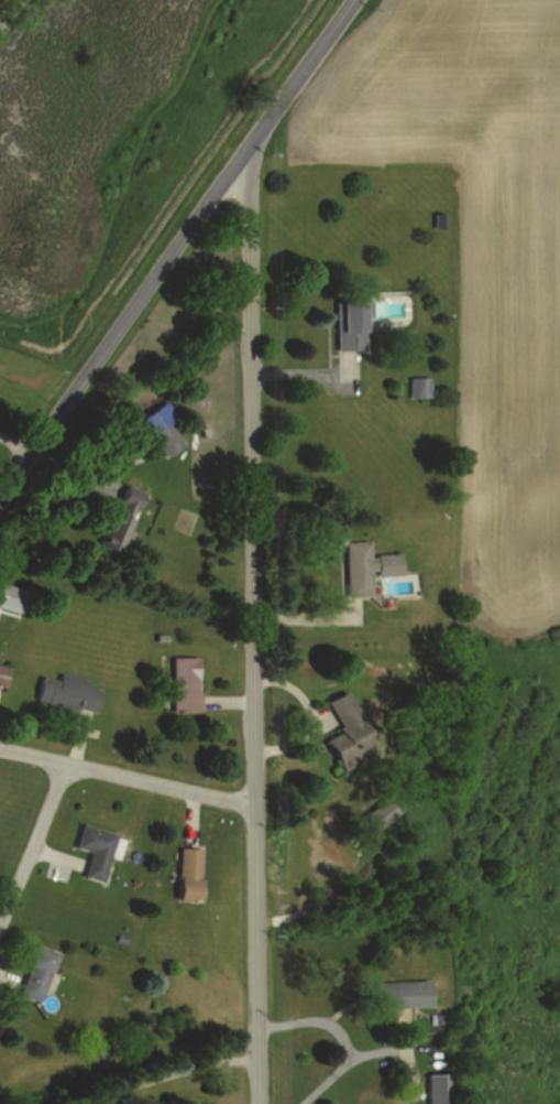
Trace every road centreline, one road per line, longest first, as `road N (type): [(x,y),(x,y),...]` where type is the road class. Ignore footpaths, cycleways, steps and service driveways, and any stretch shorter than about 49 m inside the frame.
road 1 (residential): [(260,1103),(250,212),(237,163)]
road 2 (residential): [(0,495),(237,163)]
road 3 (residential): [(256,804),(0,746)]
road 4 (residential): [(237,163),(354,0)]
road 5 (residential): [(260,1062),(222,1061),(81,1103)]
road 6 (residential): [(0,928),(69,761)]

